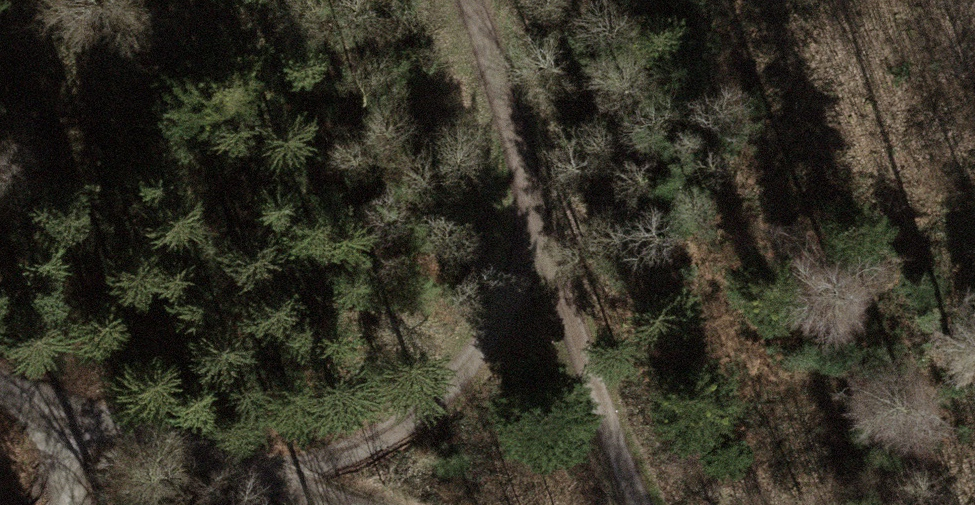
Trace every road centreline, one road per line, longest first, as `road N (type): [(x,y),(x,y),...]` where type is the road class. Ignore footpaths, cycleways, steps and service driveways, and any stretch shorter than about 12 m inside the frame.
road 1 (track): [(664,504),(540,180),(482,0)]
road 2 (track): [(540,180),(508,313),(437,406),(311,494)]
road 3 (track): [(0,392),(346,504)]

